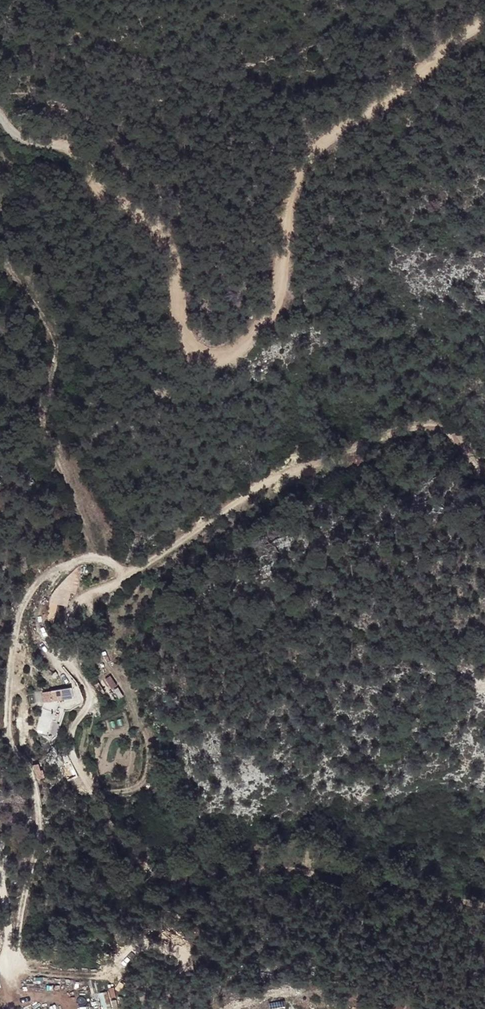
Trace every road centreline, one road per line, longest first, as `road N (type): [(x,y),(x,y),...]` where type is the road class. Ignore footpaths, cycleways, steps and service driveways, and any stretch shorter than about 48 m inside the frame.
road 1 (track): [(9,939),(24,923),(42,837),(24,758),(9,742),(10,641),(26,599),(57,567),(100,556),(130,572),(257,494),(345,452),(413,432),(452,435),(484,470)]
road 2 (track): [(0,116),(23,138),(67,150),(163,233),(173,251),(183,338),(197,353),(228,356),(250,343),(273,307),(293,195),(306,165),(484,25)]
road 3 (track): [(76,671),(92,692),(68,748),(121,844),(150,870),(169,878),(288,872),(484,907)]
road 4 (track): [(11,1008),(3,988),(9,894),(0,860)]

